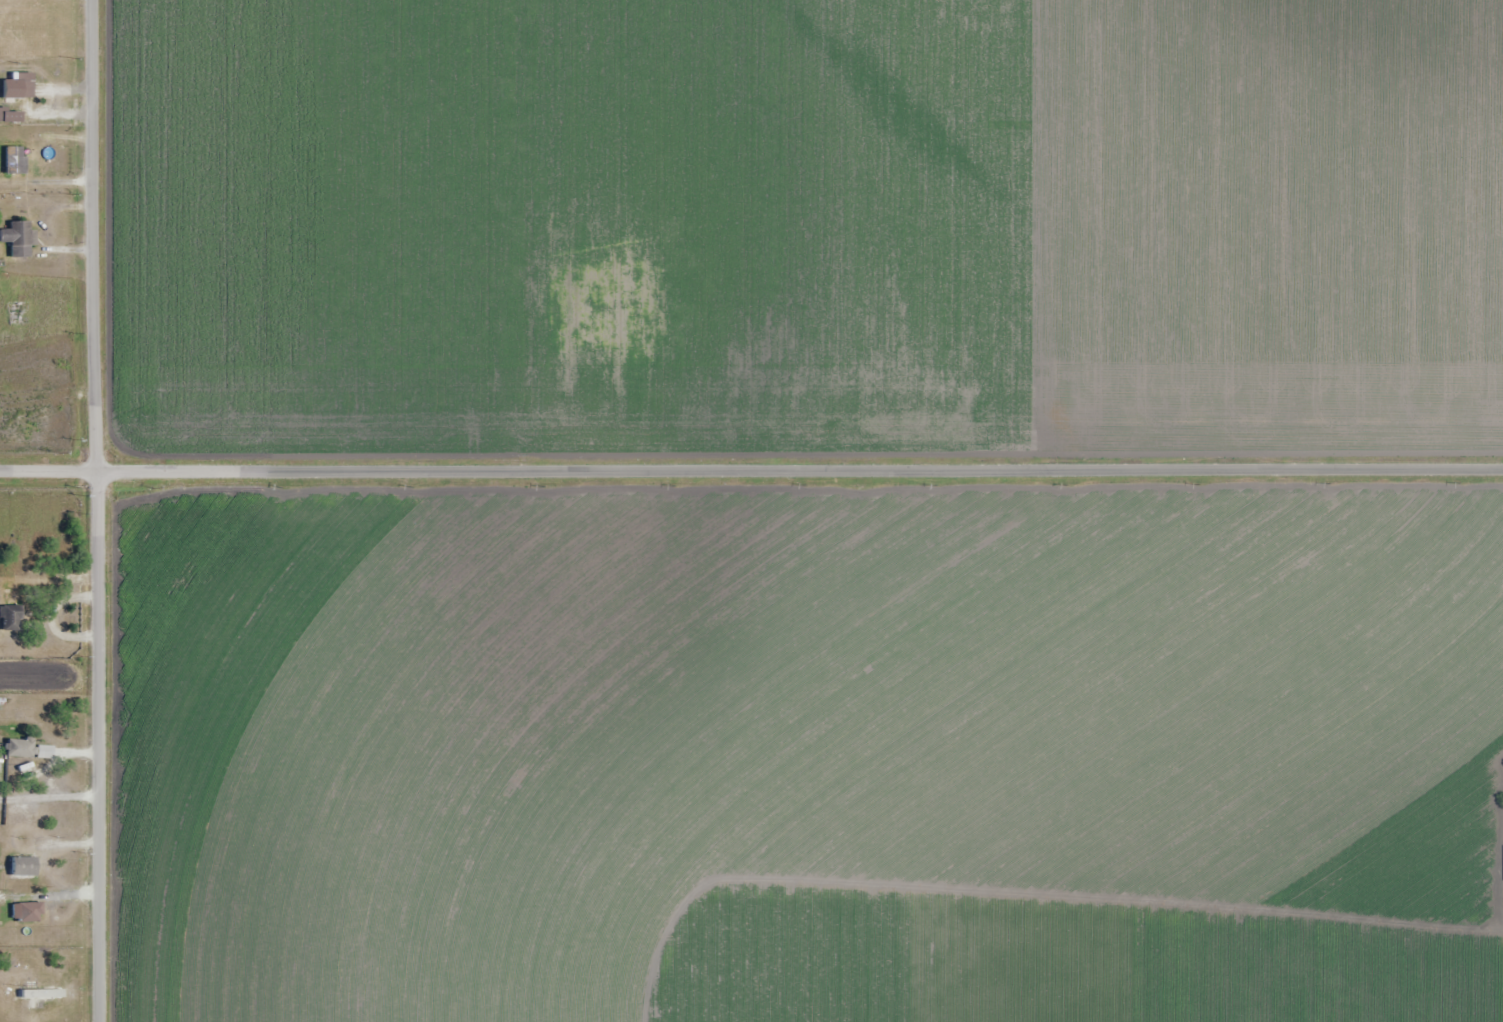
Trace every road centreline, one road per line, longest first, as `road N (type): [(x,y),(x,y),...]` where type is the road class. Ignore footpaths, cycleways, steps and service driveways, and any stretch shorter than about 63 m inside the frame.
road 1 (residential): [(1502,472),(0,472)]
road 2 (residential): [(101,0),(102,1021)]

